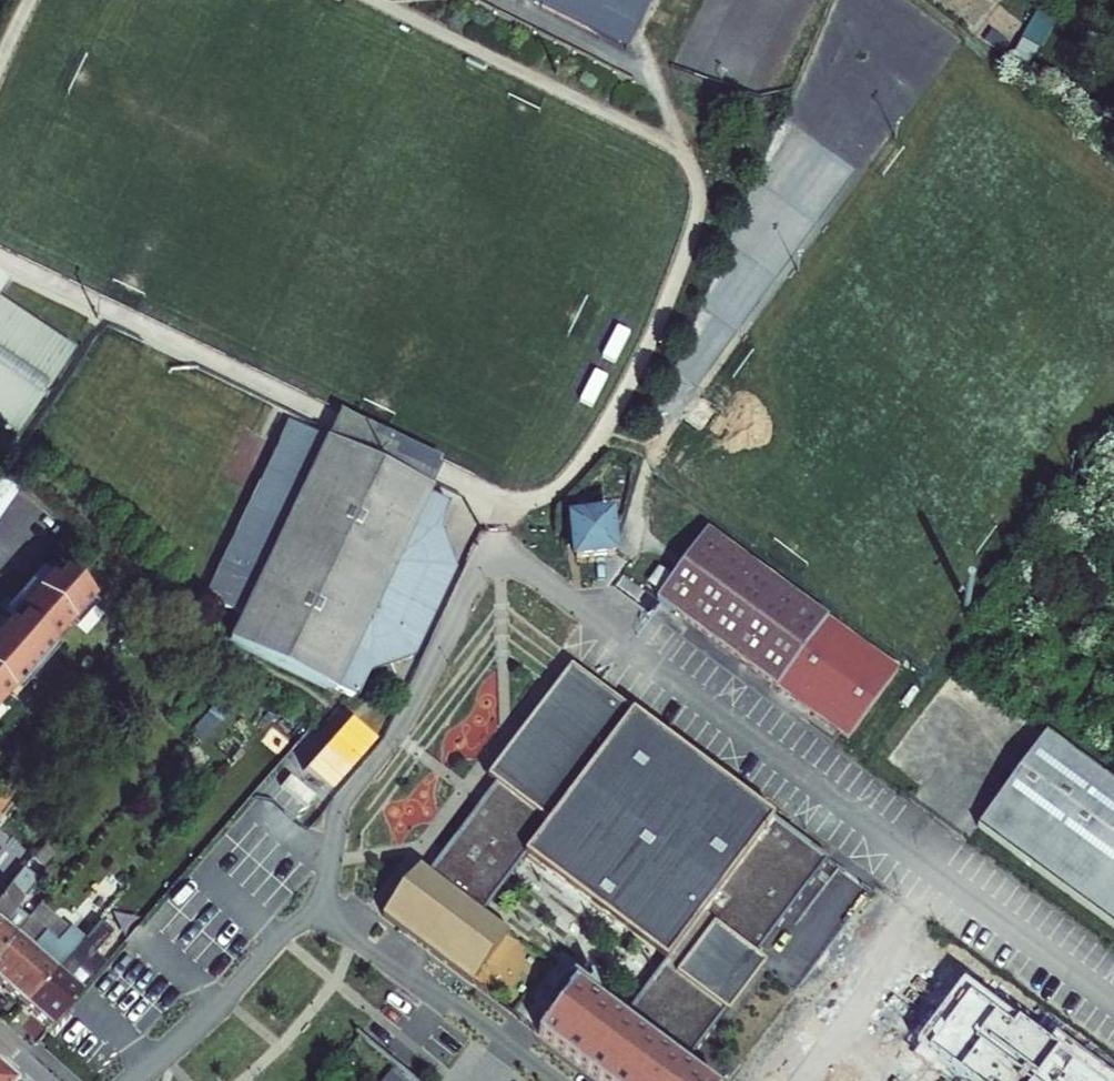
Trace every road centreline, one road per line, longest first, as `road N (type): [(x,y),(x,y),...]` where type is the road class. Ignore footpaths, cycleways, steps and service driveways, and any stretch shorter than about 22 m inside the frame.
road 1 (residential): [(315,905),(558,1080)]
road 2 (residential): [(132,1080),(315,905)]

